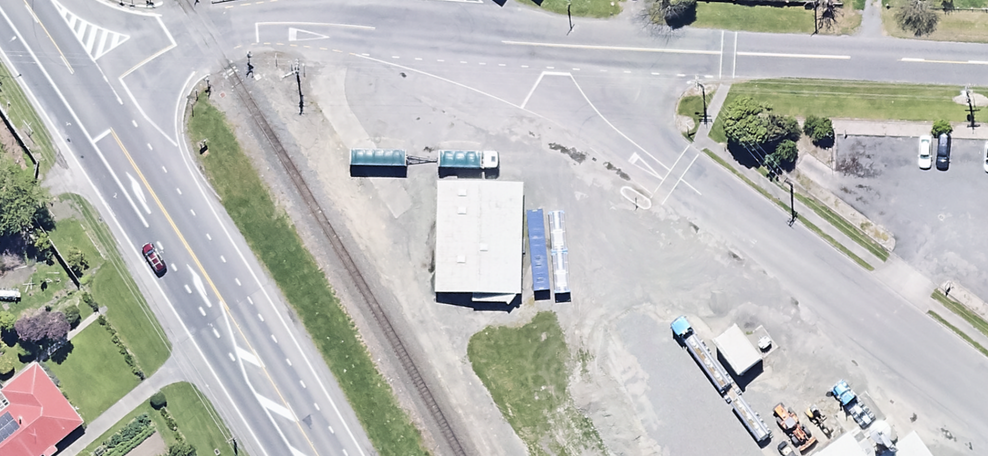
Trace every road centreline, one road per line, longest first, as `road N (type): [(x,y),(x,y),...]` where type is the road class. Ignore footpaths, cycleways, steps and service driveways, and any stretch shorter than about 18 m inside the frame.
road 1 (unclassified): [(564,47),(583,93),(618,130),(987,389)]
road 2 (tertiary): [(987,63),(564,47)]
road 3 (trunk): [(308,455),(84,107)]
road 4 (tertiary): [(349,26),(229,28),(176,49),(84,107)]
road 5 (tertiary): [(564,47),(349,26)]
road 6 (trunk): [(84,107),(10,0)]

